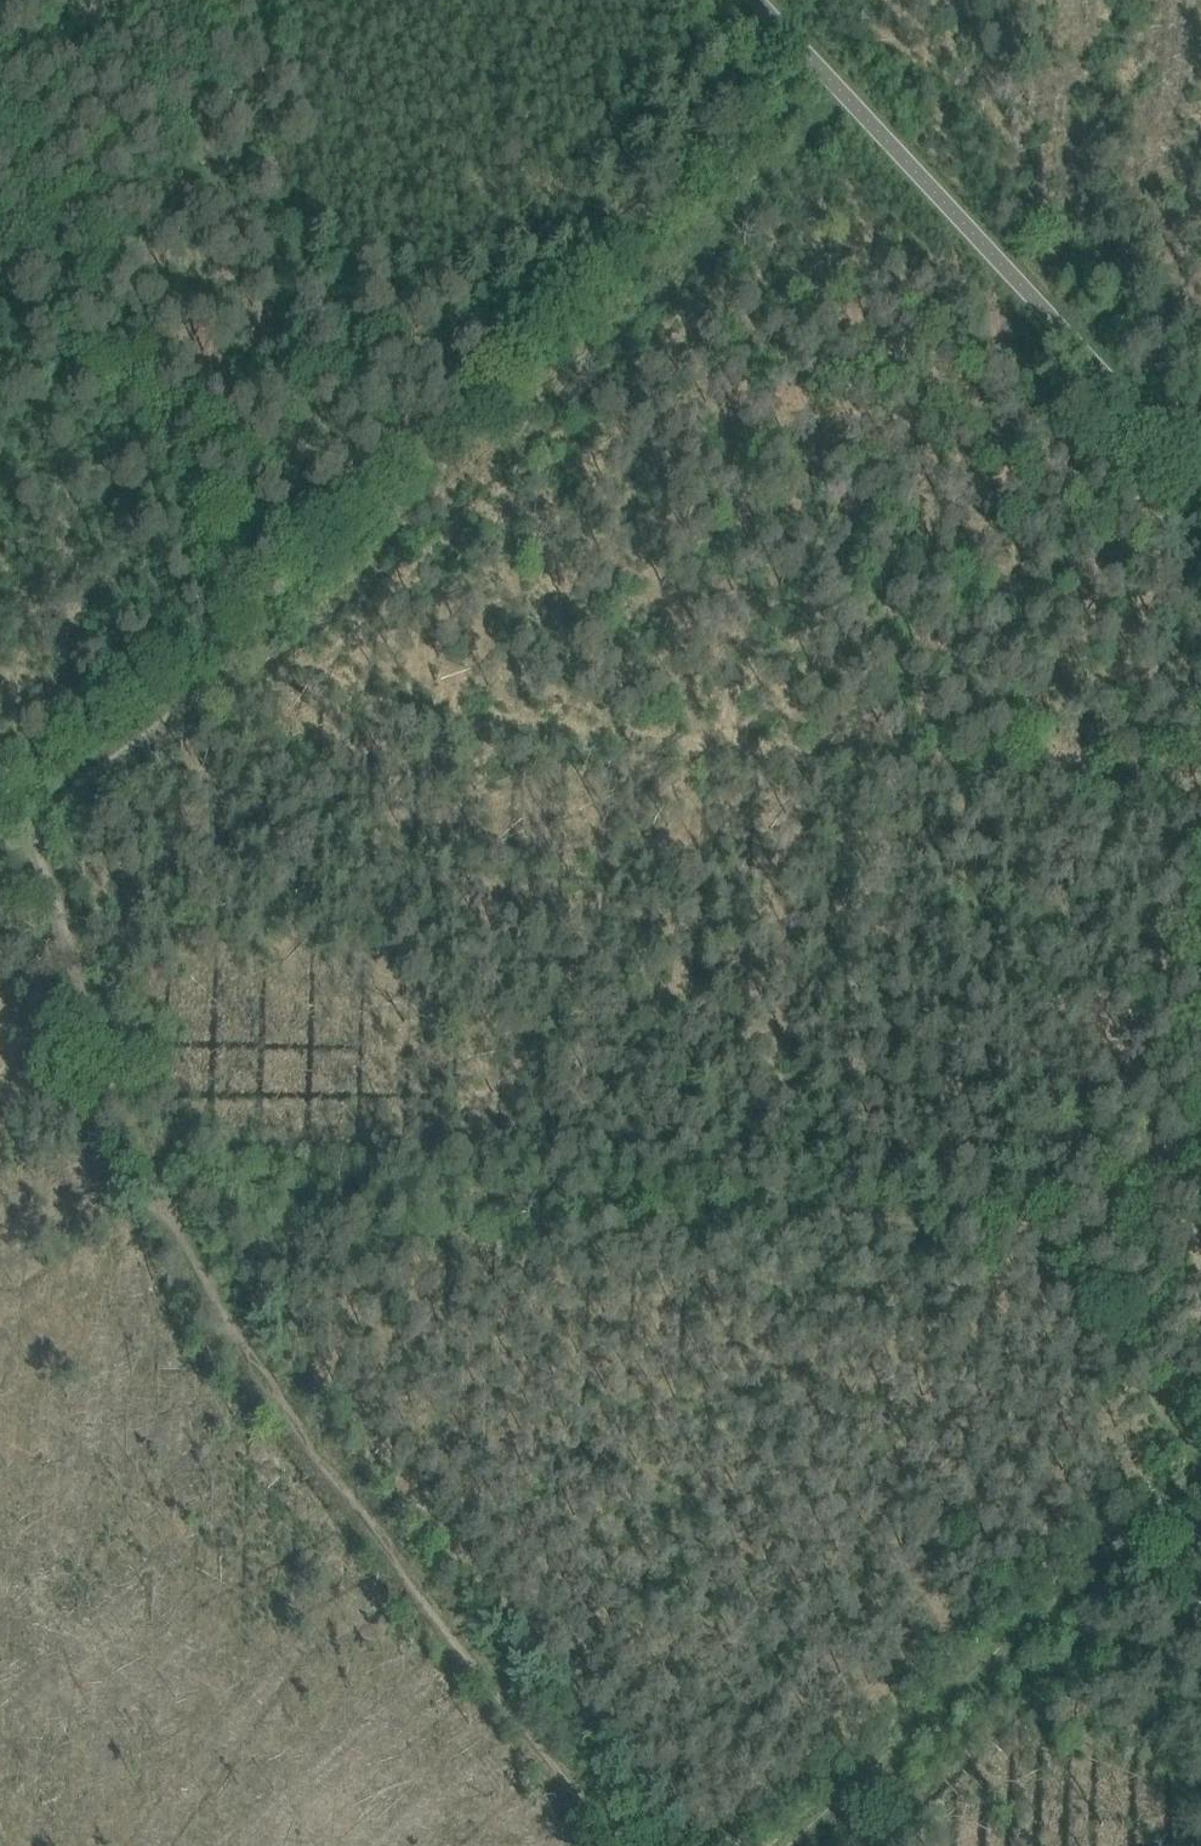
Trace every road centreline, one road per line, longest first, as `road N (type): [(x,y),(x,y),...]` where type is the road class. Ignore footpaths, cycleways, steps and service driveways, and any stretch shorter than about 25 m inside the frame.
road 1 (track): [(1200,1470),(768,1845)]

